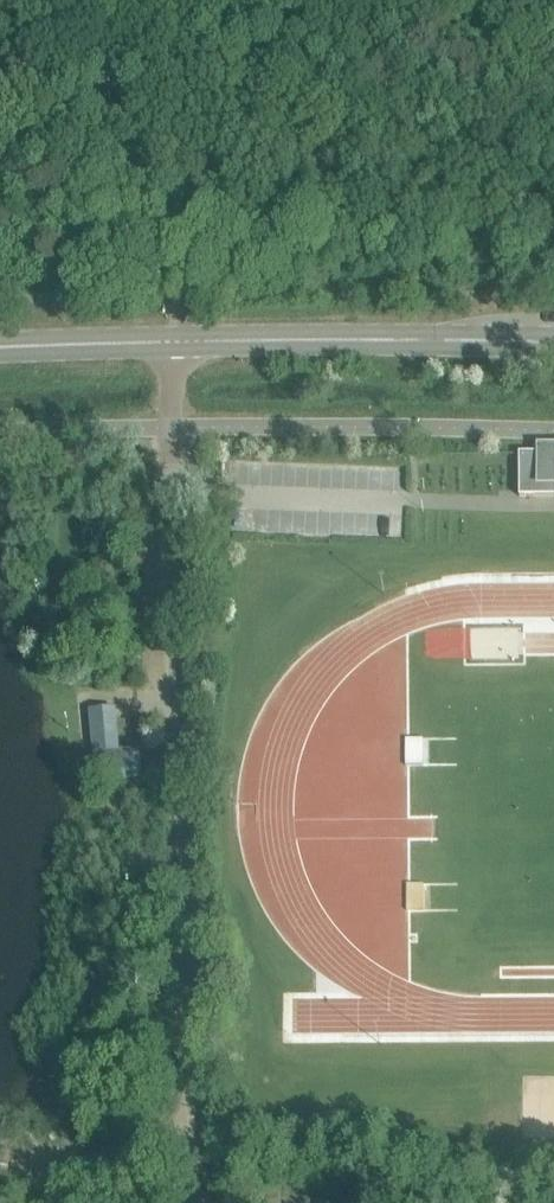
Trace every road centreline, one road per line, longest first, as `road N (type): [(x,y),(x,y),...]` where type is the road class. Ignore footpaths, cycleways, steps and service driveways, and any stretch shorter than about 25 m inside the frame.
road 1 (residential): [(172,341),(191,1202)]
road 2 (secondary): [(172,341),(553,344)]
road 3 (secondary): [(0,347),(172,341)]

